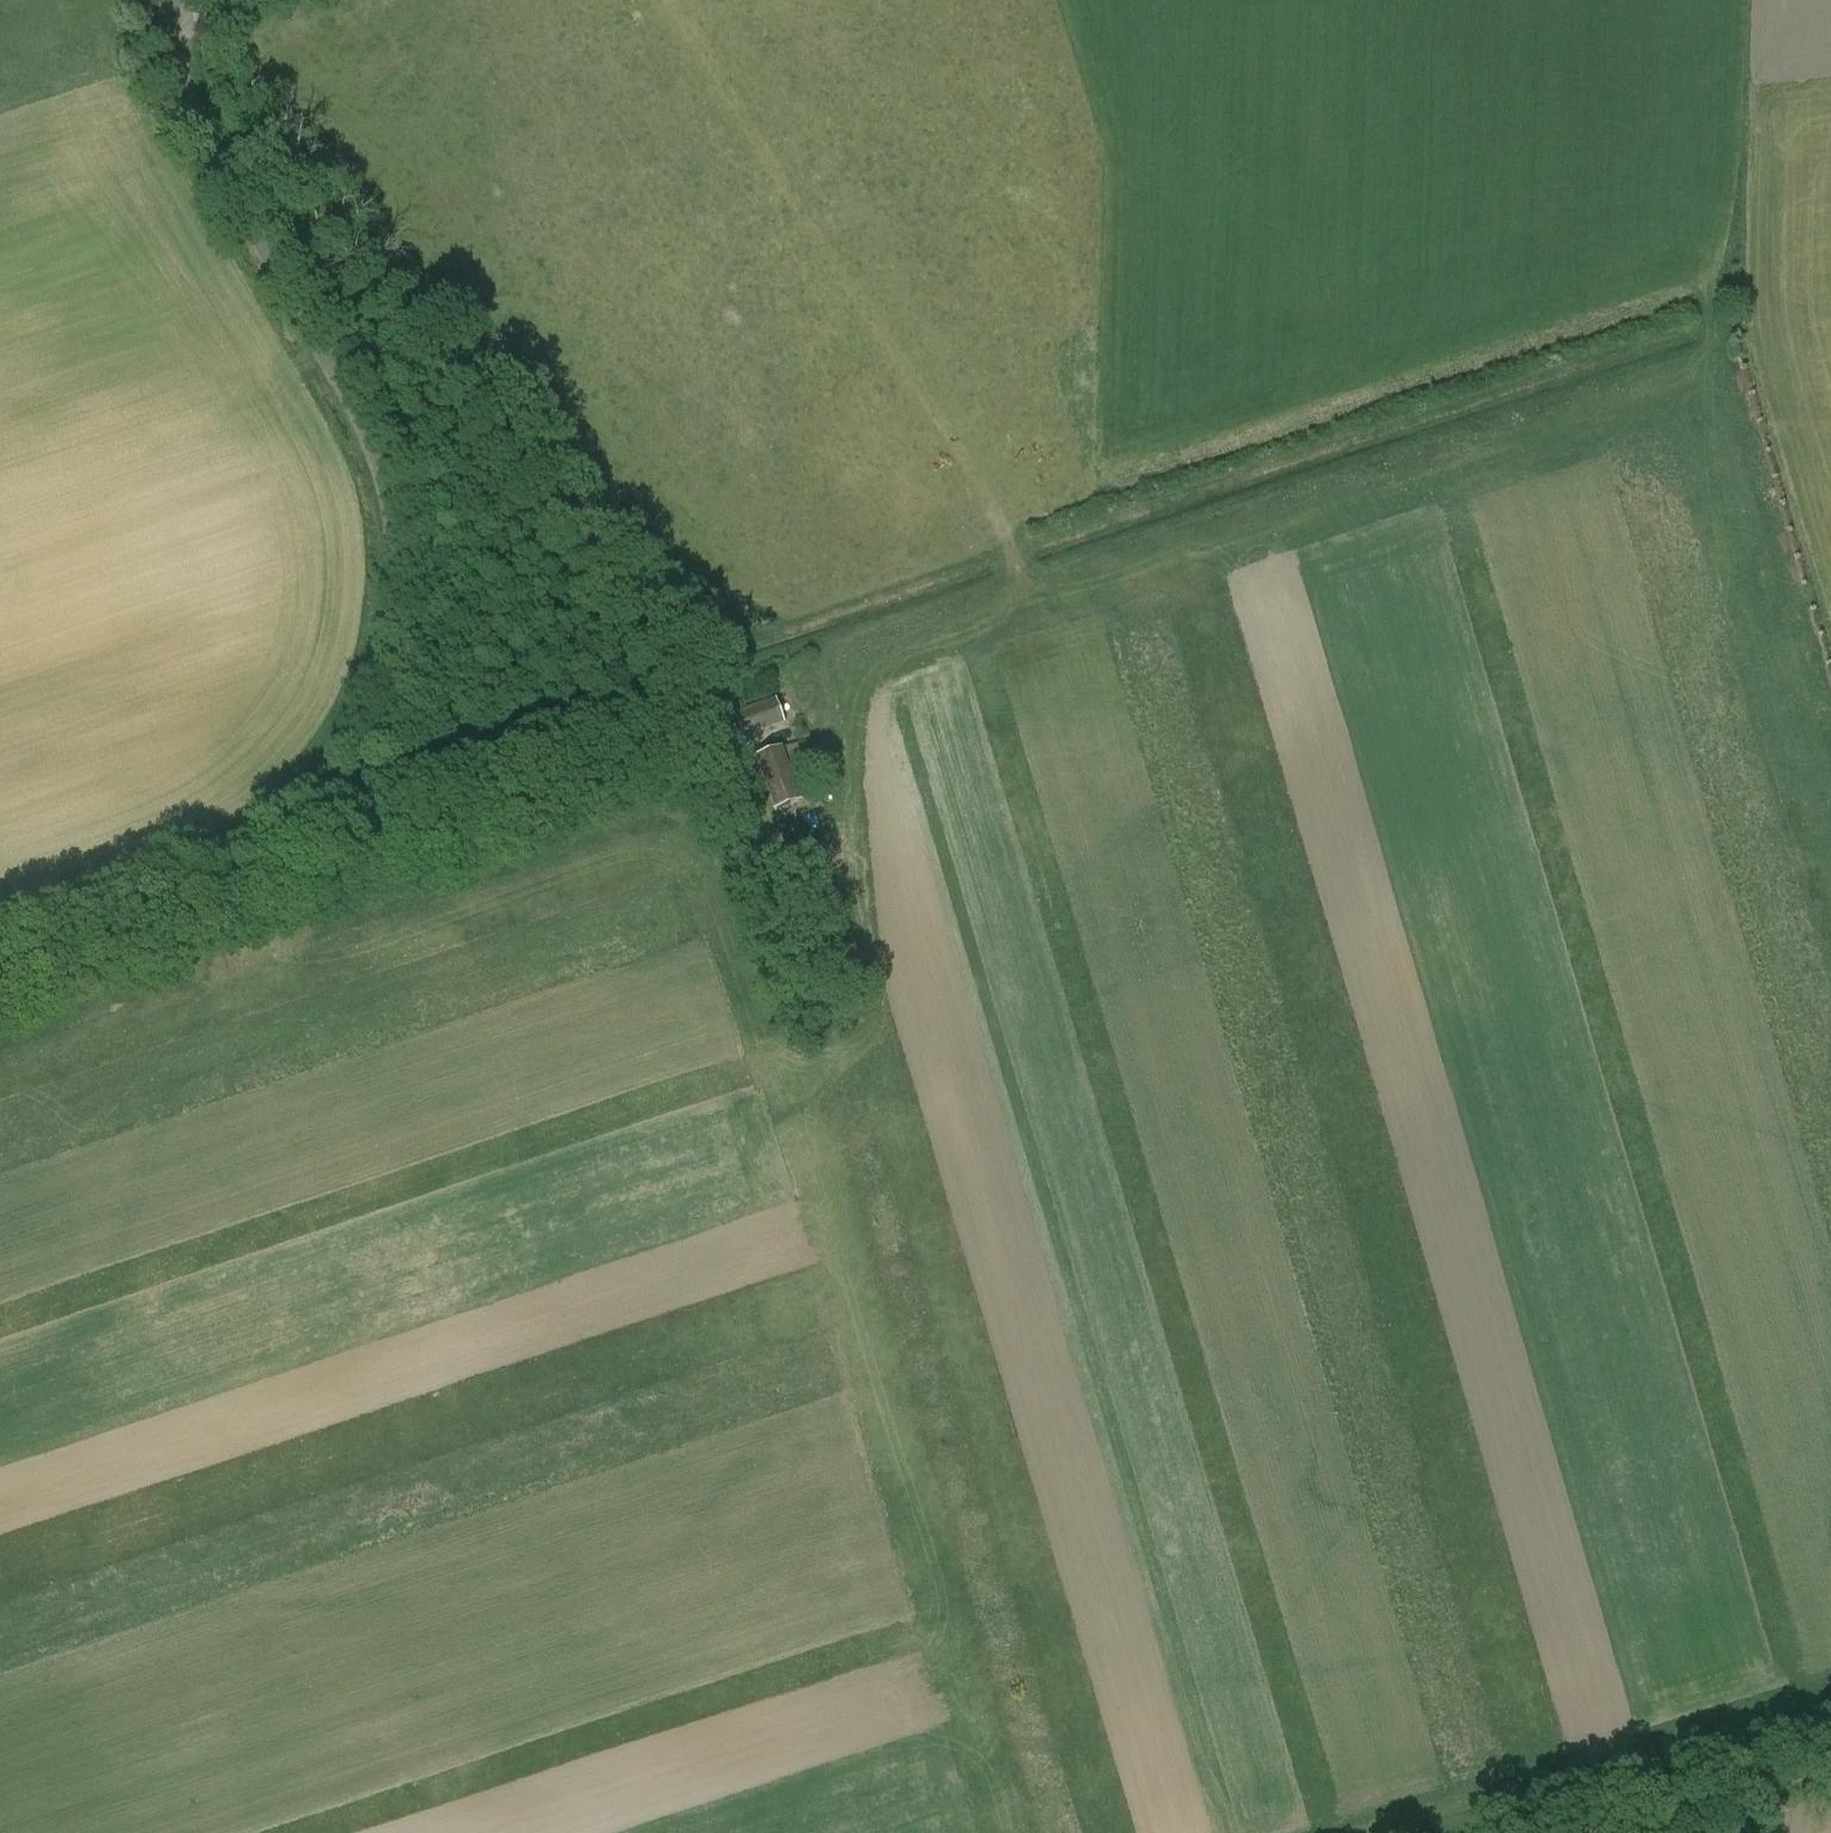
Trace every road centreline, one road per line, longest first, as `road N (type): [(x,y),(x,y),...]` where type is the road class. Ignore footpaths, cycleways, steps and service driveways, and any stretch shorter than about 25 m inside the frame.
road 1 (unclassified): [(0,919),(214,843),(250,821),(309,761),(353,675),(378,558),(370,494),(199,117),(177,58),(168,0)]
road 2 (track): [(1597,1832),(1830,1764)]

